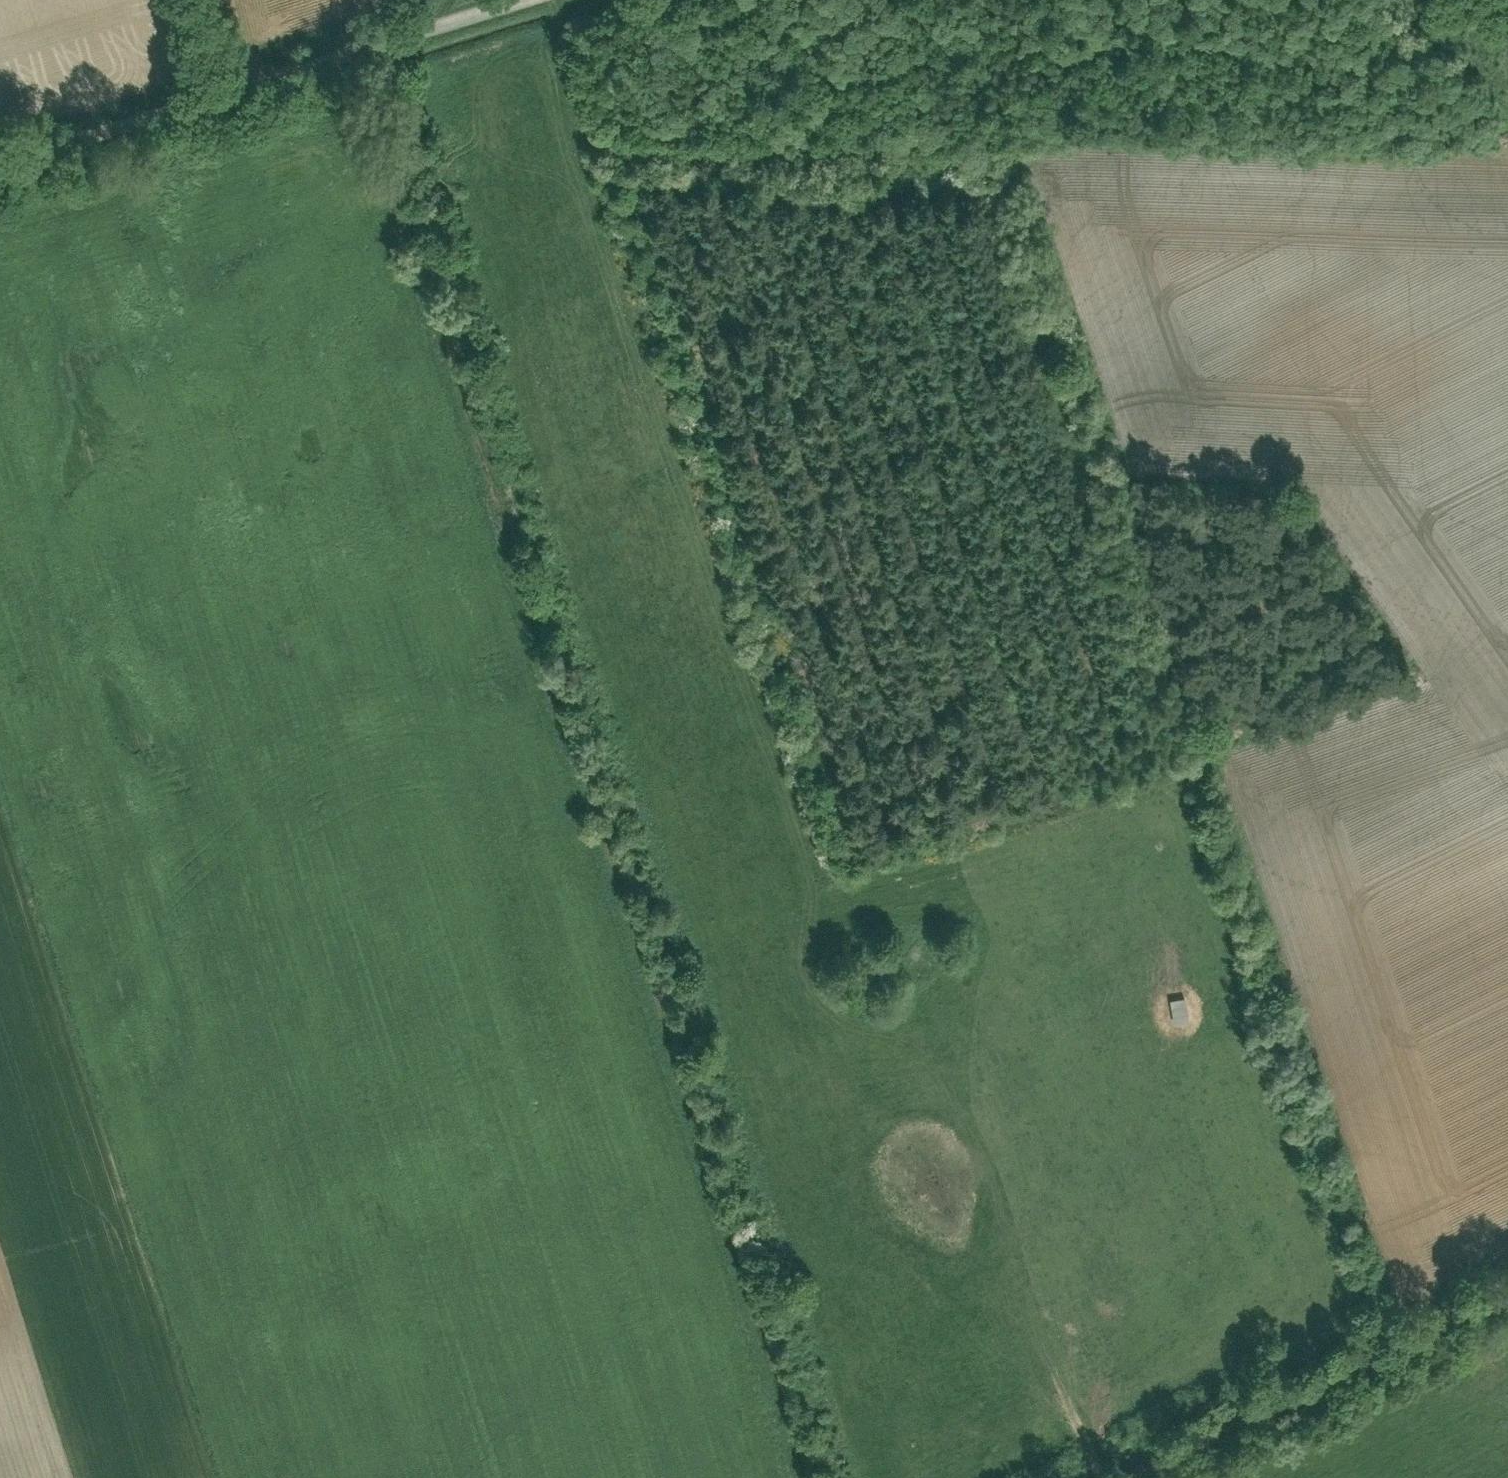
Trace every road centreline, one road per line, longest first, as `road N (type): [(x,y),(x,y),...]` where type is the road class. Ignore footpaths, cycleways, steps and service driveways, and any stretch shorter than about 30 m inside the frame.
road 1 (track): [(540,0),(0,173)]
road 2 (track): [(1507,1296),(1137,1477)]

